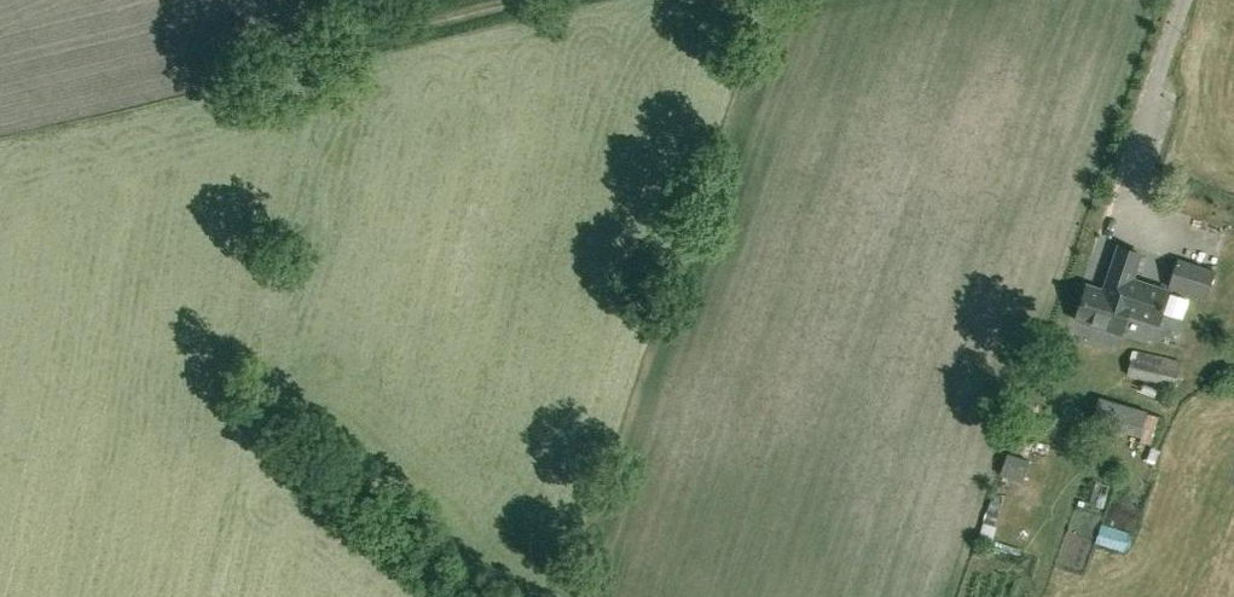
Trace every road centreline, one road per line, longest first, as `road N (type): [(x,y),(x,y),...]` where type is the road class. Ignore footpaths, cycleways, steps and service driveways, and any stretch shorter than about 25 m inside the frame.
road 1 (track): [(342,27),(240,421),(466,596)]
road 2 (track): [(1189,0),(1129,178)]
road 3 (track): [(463,0),(342,27)]

